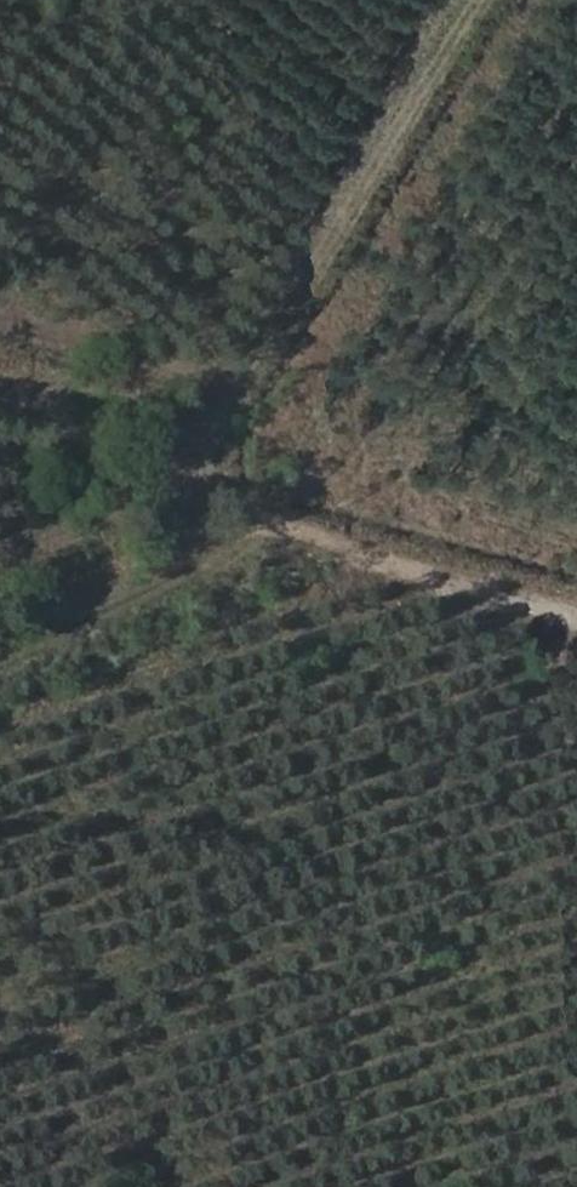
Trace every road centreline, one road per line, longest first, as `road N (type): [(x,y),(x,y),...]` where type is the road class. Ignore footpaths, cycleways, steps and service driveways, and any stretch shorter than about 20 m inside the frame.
road 1 (track): [(480,0),(270,331),(216,437),(238,501),(329,548),(576,616)]

